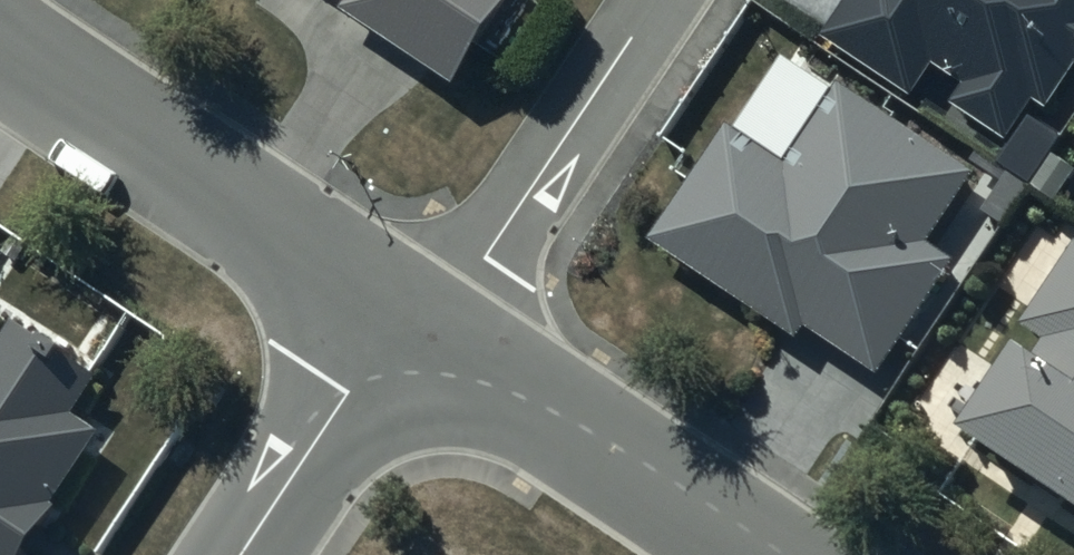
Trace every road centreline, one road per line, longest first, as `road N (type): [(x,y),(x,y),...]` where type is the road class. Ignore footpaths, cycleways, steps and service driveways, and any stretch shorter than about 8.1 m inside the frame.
road 1 (residential): [(0,45),(417,326)]
road 2 (residential): [(417,326),(763,554)]
road 3 (residential): [(655,0),(484,257),(417,326)]
road 4 (residential): [(240,554),(348,392),(417,326)]

